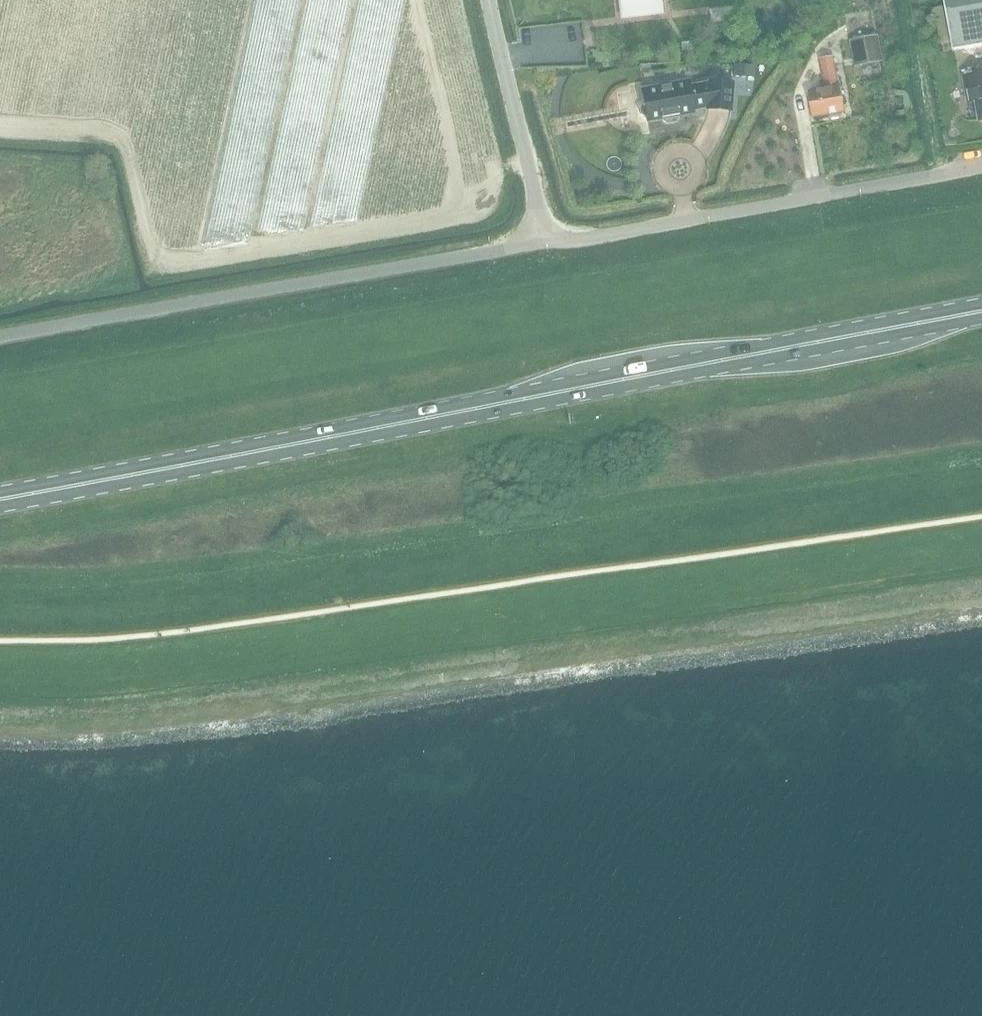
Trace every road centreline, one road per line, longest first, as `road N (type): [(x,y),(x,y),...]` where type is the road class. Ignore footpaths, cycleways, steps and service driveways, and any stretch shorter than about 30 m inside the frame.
road 1 (primary): [(0,495),(981,315)]
road 2 (unclassified): [(0,336),(548,242)]
road 3 (residential): [(548,242),(981,163)]
road 4 (unclassified): [(548,242),(489,0)]

